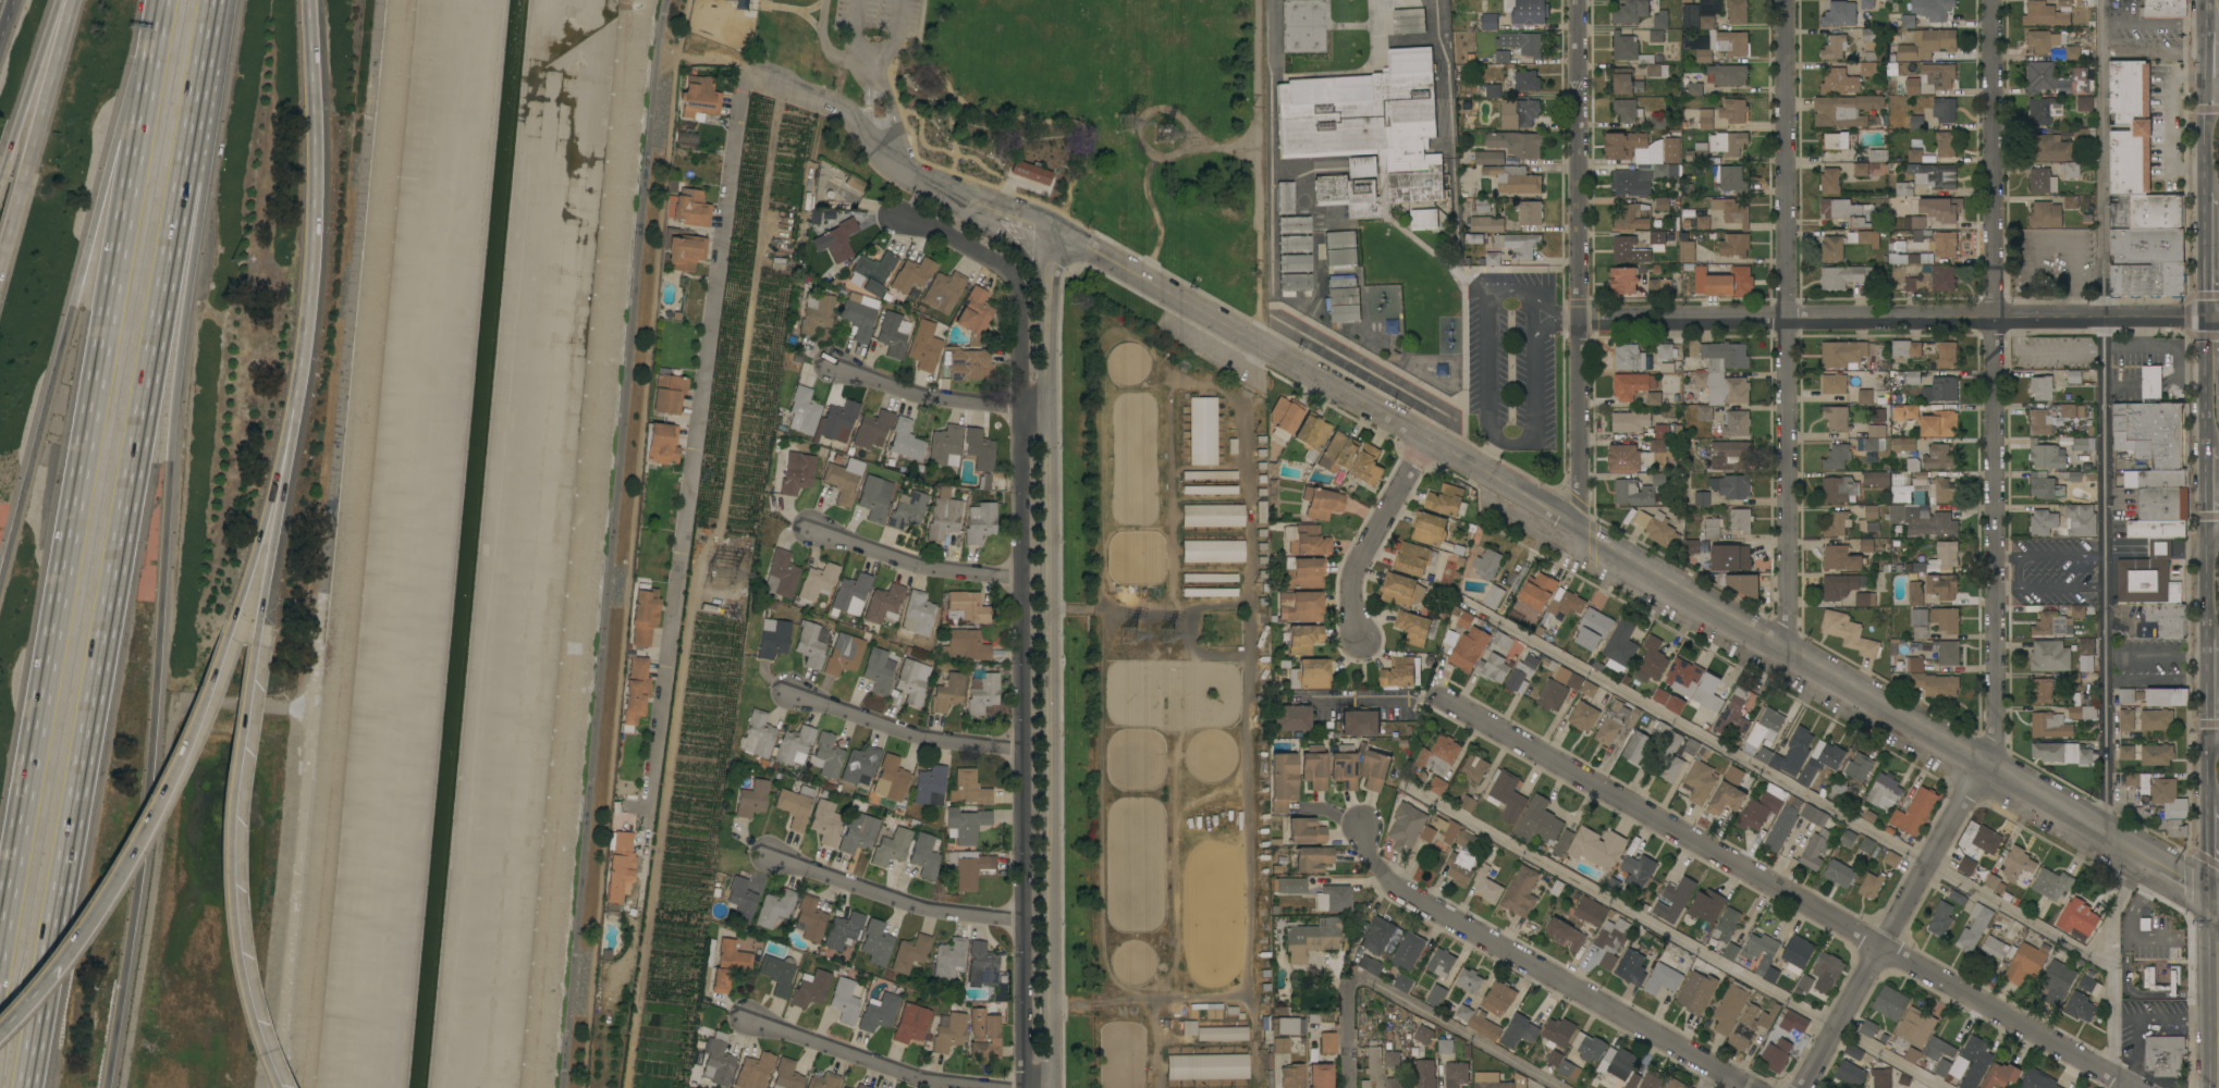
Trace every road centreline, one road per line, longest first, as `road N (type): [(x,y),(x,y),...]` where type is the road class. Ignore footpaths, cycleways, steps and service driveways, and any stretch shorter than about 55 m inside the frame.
road 1 (tertiary): [(745,75),(836,107),(939,186),(1083,243),(2207,901)]
road 2 (motorway): [(24,1087),(215,0)]
road 3 (motorway): [(108,1087),(139,899),(173,411),(220,0)]
road 4 (motorway): [(159,4),(0,939)]
road 5 (residential): [(1296,697),(1439,697),(2136,1087)]
road 6 (tertiary): [(1083,243),(1053,262),(1047,279),(1052,1087)]
road 7 (residential): [(1018,282),(1025,1087)]
road 8 (residential): [(1990,0),(1994,739),(1978,767)]
road 9 (residential): [(745,75),(647,807)]
road 10 (residential): [(1784,0),(1787,626),(1780,647)]
road 11 (residential): [(1578,319),(2204,314)]
road 12 (residential): [(1576,0),(1572,523)]
road 13 (residential): [(1368,831),(1396,890),(1752,1087)]
road 14 (motorway): [(278,1087),(237,964),(228,857),(229,789),(256,634)]
road 15 (motorway): [(113,144),(0,577)]
road 16 (motorway): [(296,385),(311,246),(306,0)]
road 17 (residential): [(1978,767),(1799,1087)]
road 18 (motorway): [(59,957),(143,824),(226,636)]
road 19 (motorway): [(226,636),(296,385)]
road 20 (residential): [(773,853),(934,908),(1023,919)]
road 21 (motorway): [(256,634),(296,385)]
road 22 (residential): [(753,1017),(903,1070),(990,1087)]
road 23 (residential): [(793,694),(923,739),(986,750),(1026,745)]
road 24 (residential): [(1359,636),(1354,570),(1427,437)]
road 25 (residential): [(837,363),(929,394),(1047,408)]
road 26 (residential): [(816,528),(934,565),(1022,578)]
road 27 (motorway): [(71,0),(21,183)]
road 28 (motorway): [(57,0),(0,168)]
road 29 (motorway): [(159,4),(113,144)]
road 30 (residential): [(939,186),(1047,279)]
road 31 (residential): [(1018,282),(993,257),(900,217)]
road 32 (secondary): [(2204,314),(2204,446)]
road 33 (secondary): [(2218,88),(2204,125),(2204,214)]

